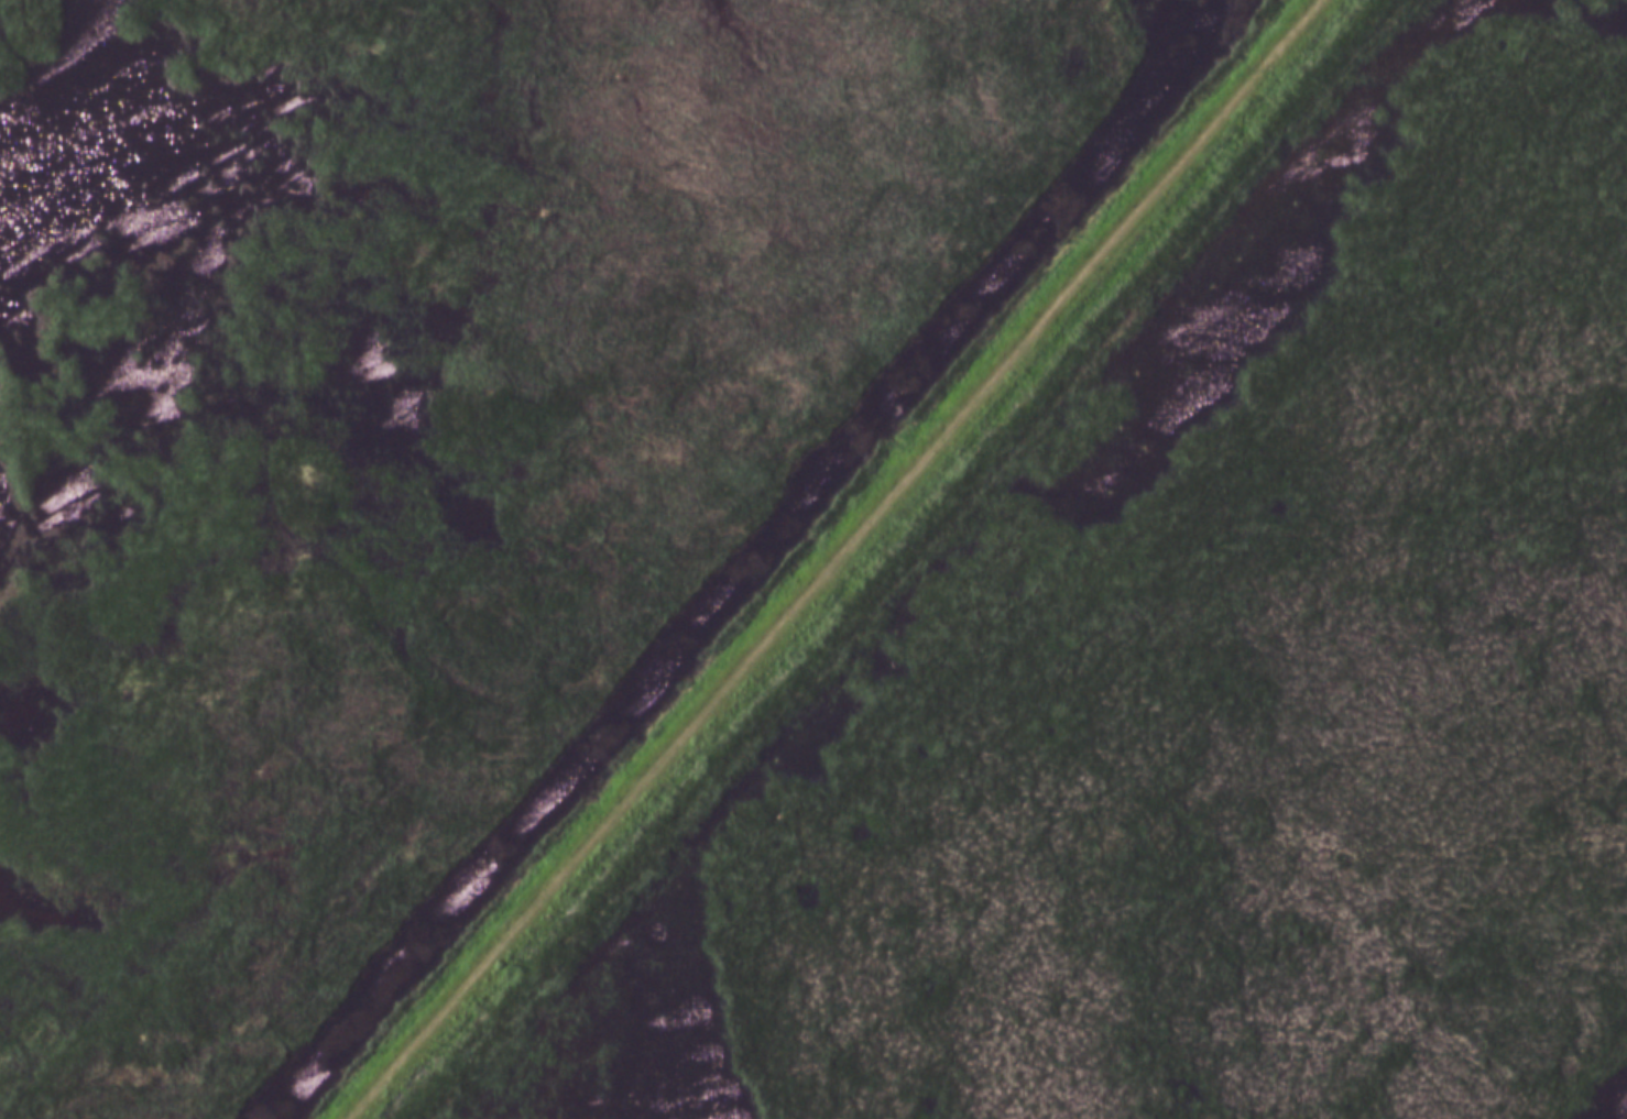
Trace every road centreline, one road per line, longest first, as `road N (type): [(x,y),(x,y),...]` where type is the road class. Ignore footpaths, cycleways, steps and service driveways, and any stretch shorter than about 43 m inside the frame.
road 1 (track): [(350,1118),(1322,0)]

